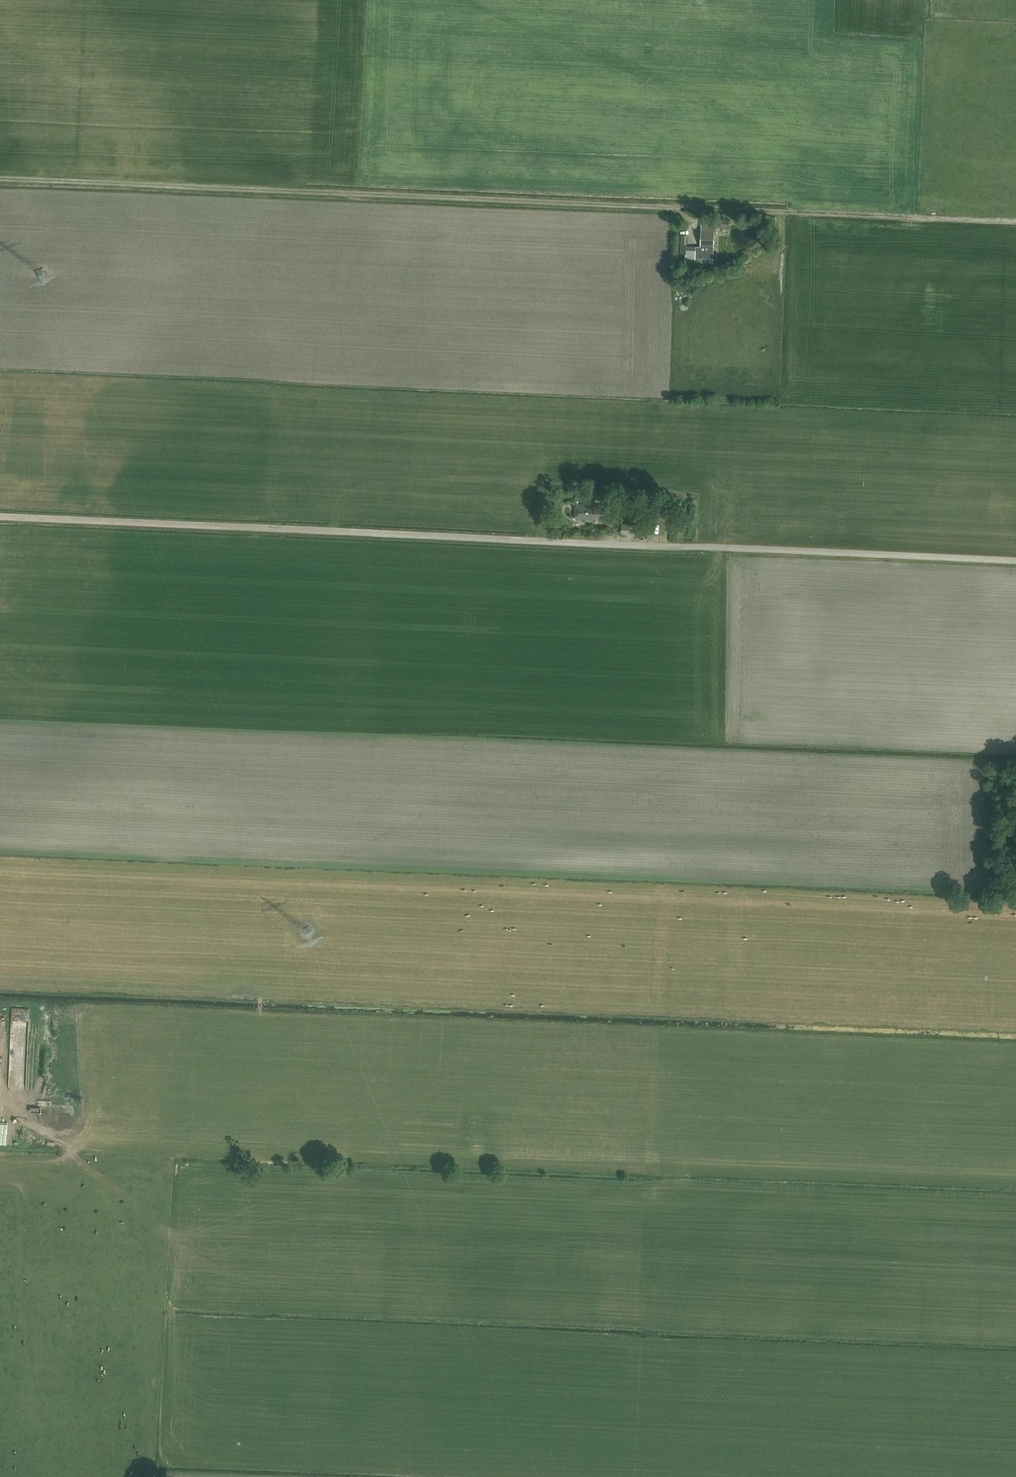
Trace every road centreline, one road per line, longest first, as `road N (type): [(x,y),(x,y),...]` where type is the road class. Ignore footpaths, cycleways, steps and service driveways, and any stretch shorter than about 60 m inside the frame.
road 1 (track): [(0,178),(1015,220)]
road 2 (unclassified): [(678,545),(0,516)]
road 3 (track): [(1015,560),(678,545)]

